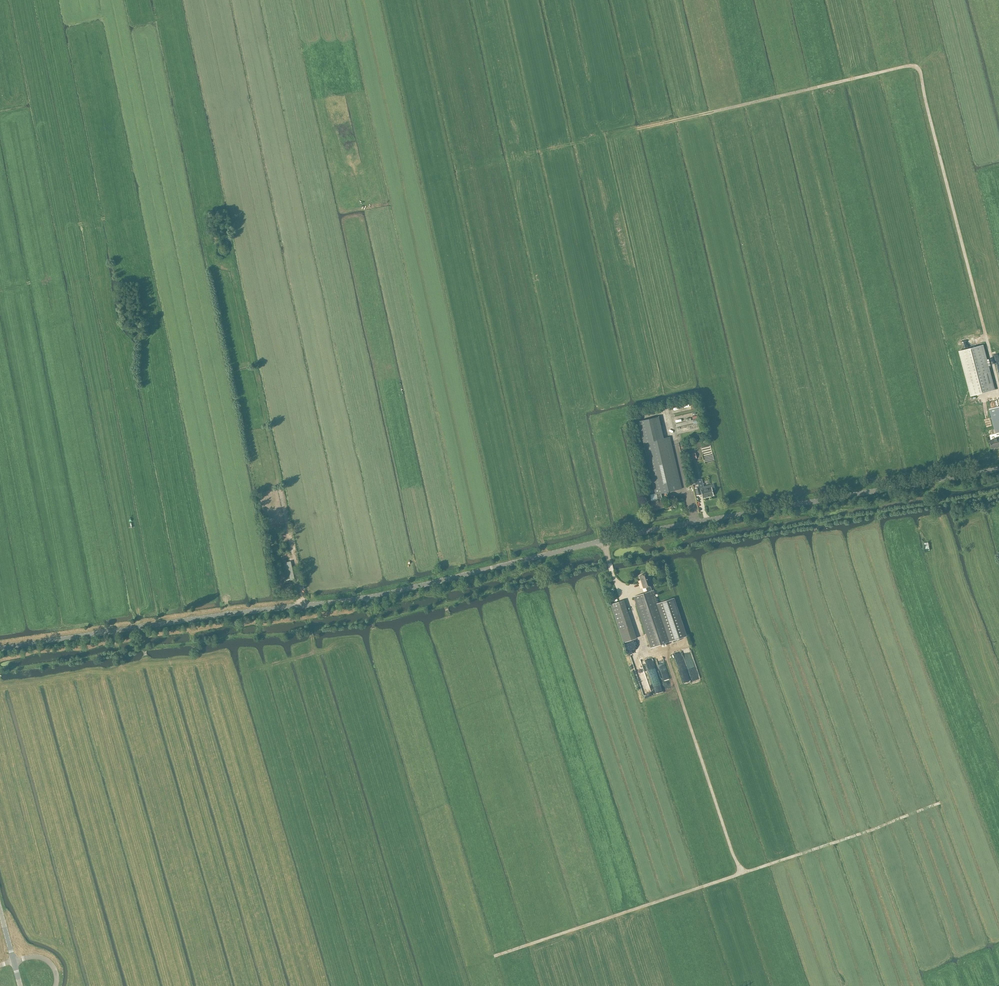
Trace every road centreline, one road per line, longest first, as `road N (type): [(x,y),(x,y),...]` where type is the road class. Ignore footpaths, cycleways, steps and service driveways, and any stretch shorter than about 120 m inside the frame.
road 1 (tertiary): [(0,649),(394,593),(624,536),(998,469)]
road 2 (track): [(998,386),(917,64),(635,129)]
road 3 (track): [(939,803),(494,956)]
road 4 (track): [(648,656),(666,655),(740,874)]

